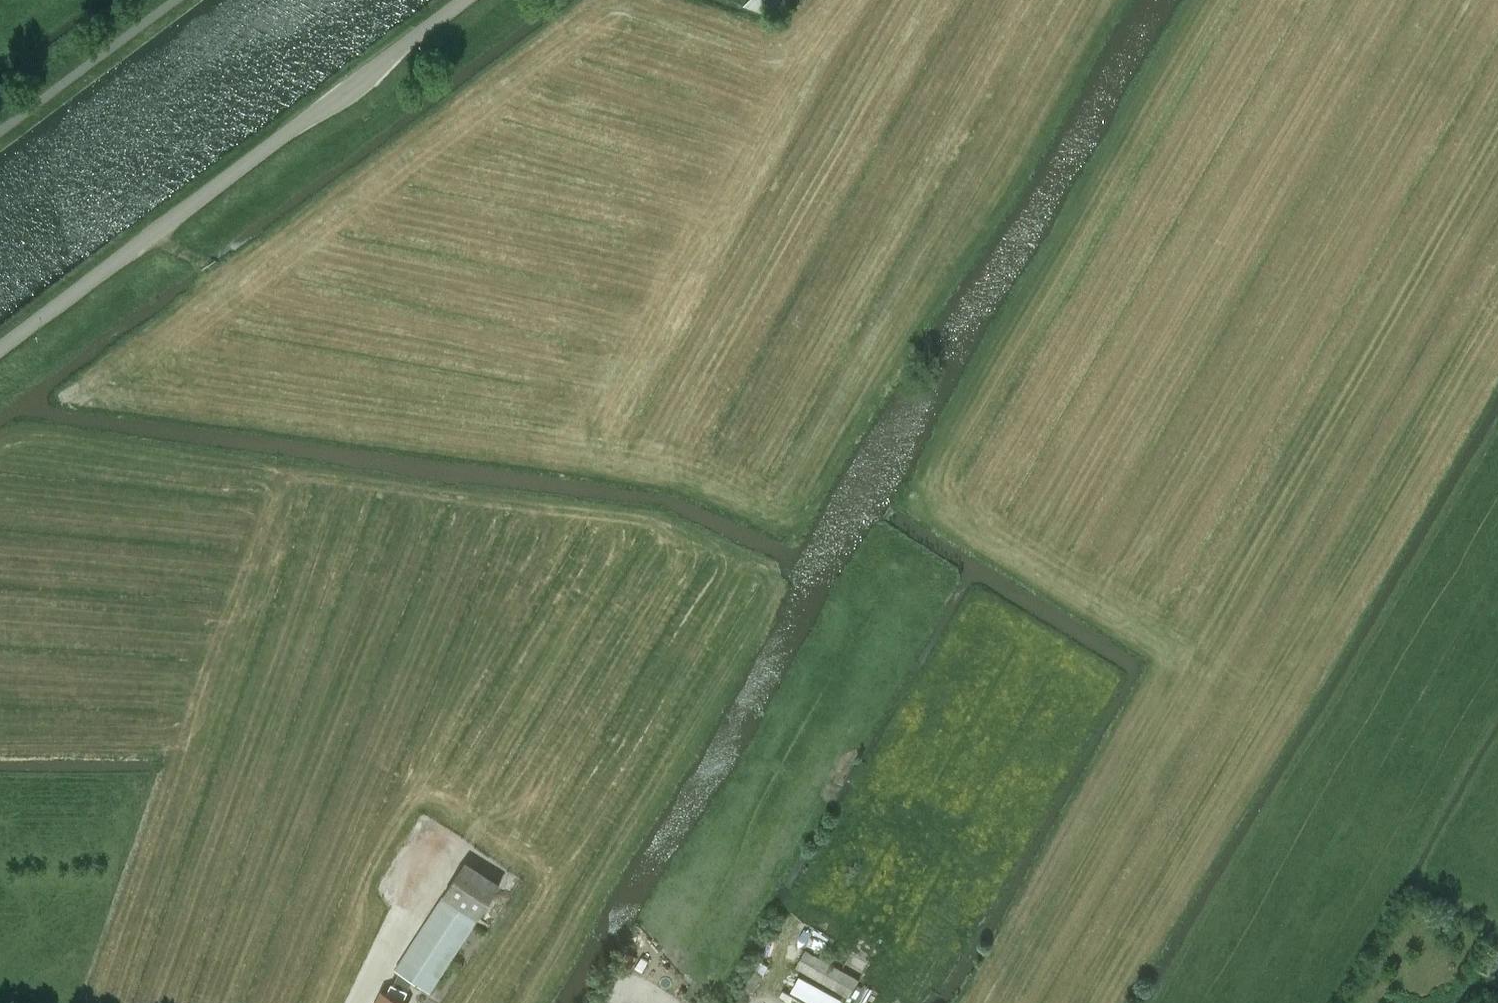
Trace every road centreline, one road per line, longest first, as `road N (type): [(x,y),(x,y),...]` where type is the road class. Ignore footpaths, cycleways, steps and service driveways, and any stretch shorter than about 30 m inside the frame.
road 1 (unclassified): [(0,352),(470,0)]

